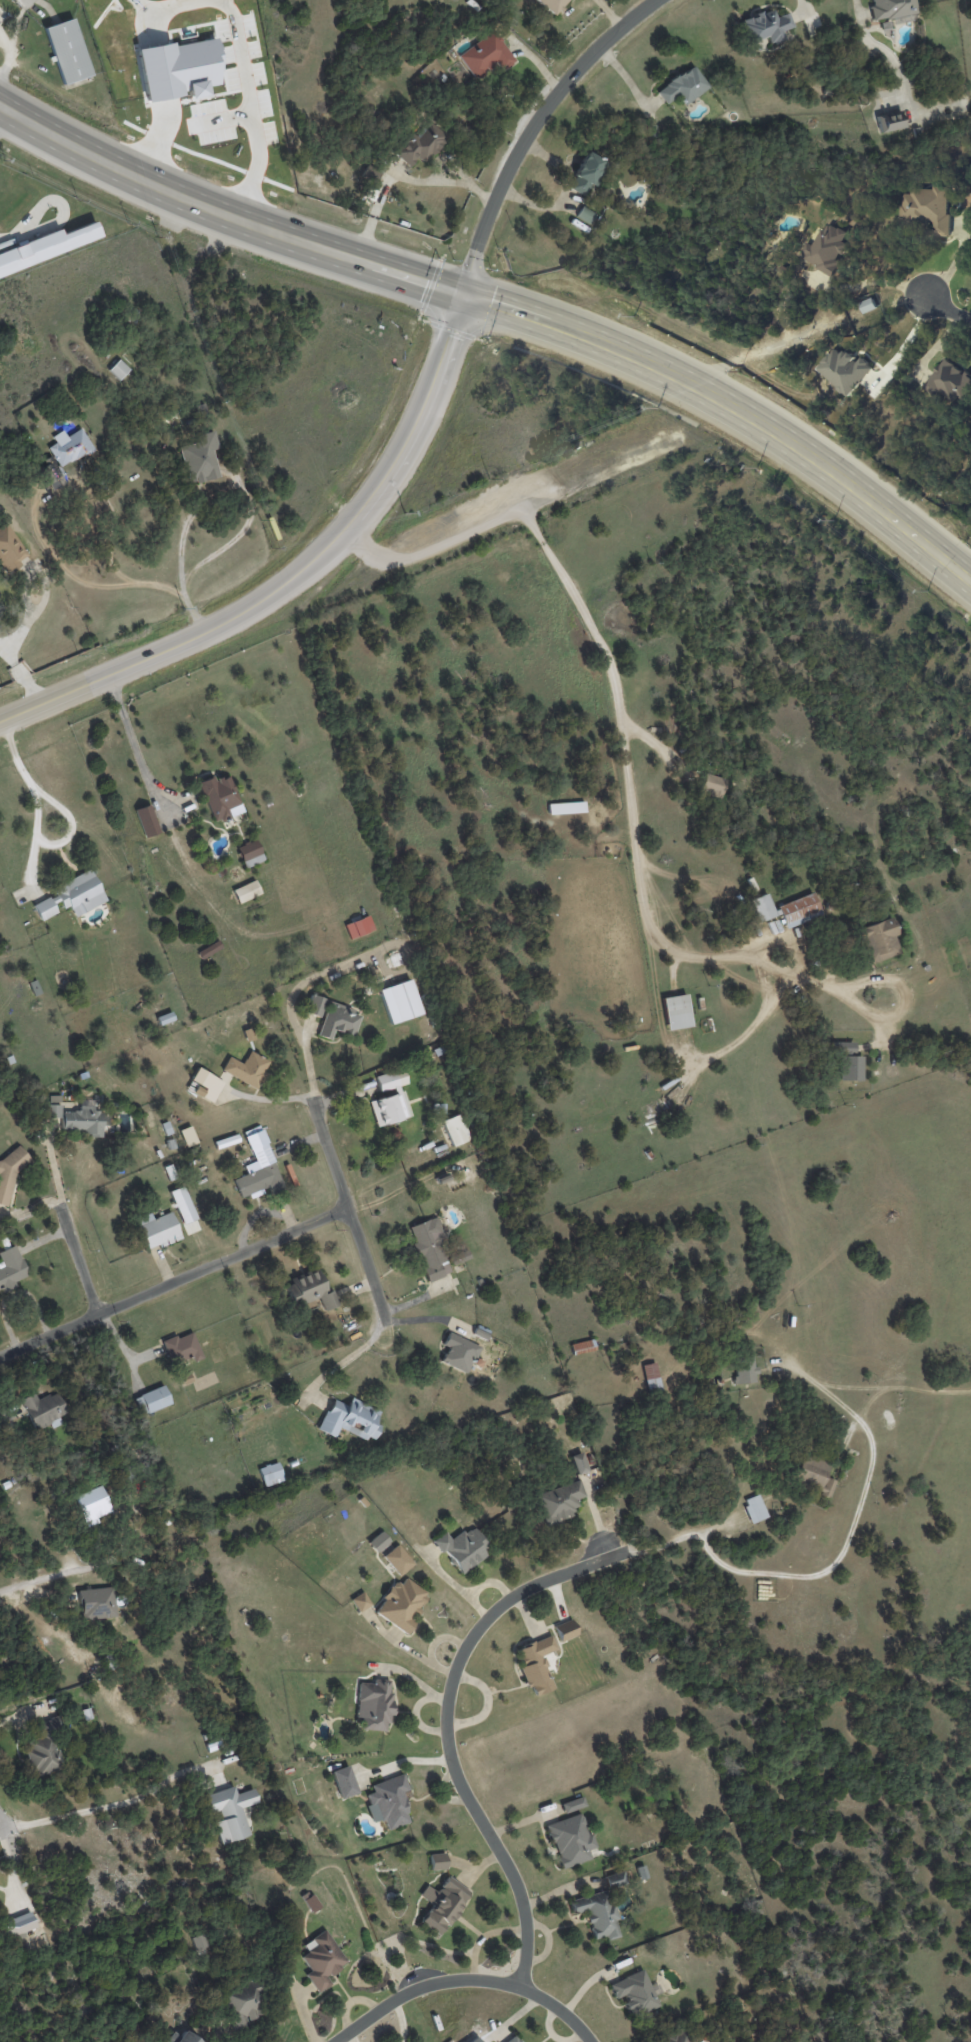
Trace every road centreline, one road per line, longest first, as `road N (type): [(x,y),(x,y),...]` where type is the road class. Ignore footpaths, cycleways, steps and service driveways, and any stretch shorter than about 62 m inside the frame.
road 1 (secondary): [(746,421),(584,336),(235,218),(0,105)]
road 2 (secondary): [(0,721),(218,627),(315,556),(386,476),(433,381),(463,295)]
road 3 (residential): [(522,1987),(523,1898),(457,1774),(448,1710),(454,1674),(472,1635),(501,1607),(532,1586),(629,1551)]
road 4 (residential): [(0,1357),(347,1207)]
road 5 (residential): [(463,295),(493,202),(533,129),(576,72),(656,0)]
road 6 (residential): [(593,2041),(558,2007),(522,1987),(446,1979),(383,2007),(335,2041)]
road 7 (secondary): [(746,421),(838,479),(970,587)]
road 8 (residential): [(307,1089),(385,1316)]

